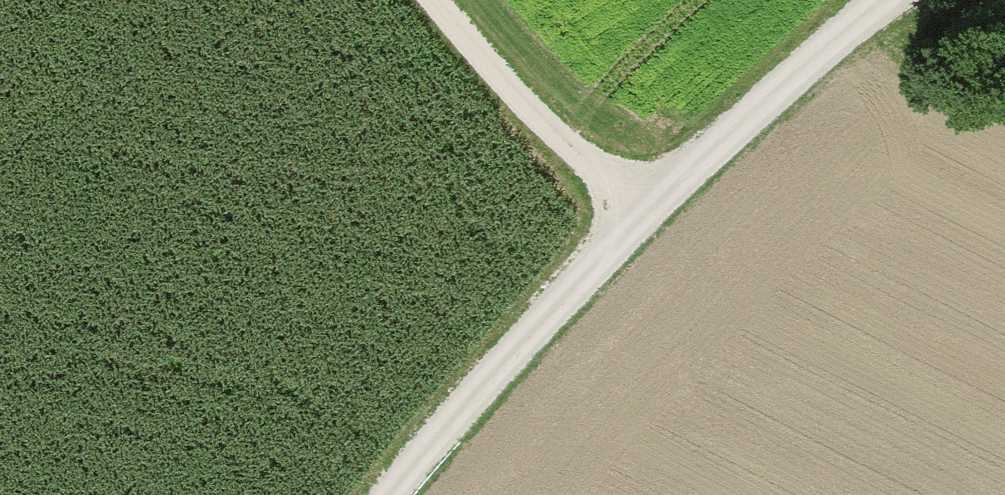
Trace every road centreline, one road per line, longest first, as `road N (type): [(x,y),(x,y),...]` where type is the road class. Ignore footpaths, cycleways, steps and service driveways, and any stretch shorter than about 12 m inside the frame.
road 1 (track): [(899,0),(629,214),(381,494)]
road 2 (track): [(411,0),(487,90),(629,214)]

